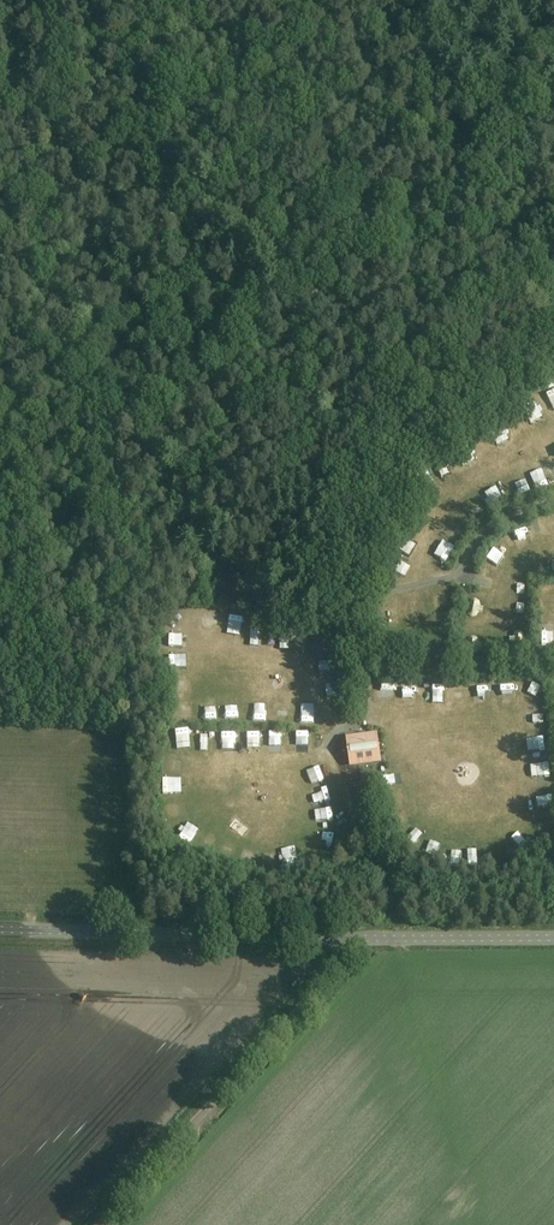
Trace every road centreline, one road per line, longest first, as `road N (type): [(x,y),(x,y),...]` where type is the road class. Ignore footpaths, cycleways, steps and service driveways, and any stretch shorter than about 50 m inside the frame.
road 1 (track): [(0,537),(435,247),(553,177)]
road 2 (unclassified): [(99,1224),(343,960),(349,937)]
road 3 (tertiary): [(349,937),(0,931)]
road 4 (tertiary): [(553,938),(349,937)]

